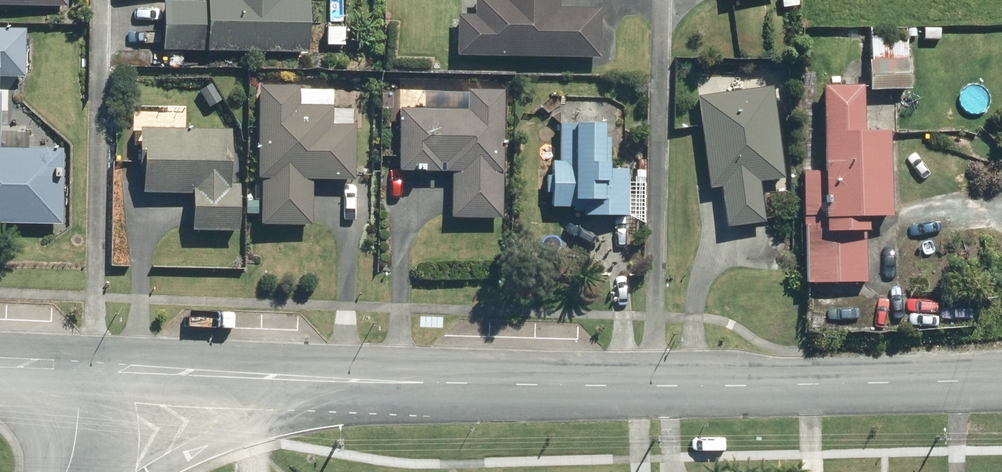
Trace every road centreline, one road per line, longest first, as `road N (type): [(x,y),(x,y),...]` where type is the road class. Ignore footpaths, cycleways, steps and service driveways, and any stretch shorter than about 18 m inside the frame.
road 1 (tertiary): [(369,385),(1001,380)]
road 2 (tertiary): [(83,368),(369,385)]
road 3 (tertiary): [(369,385),(130,471)]

